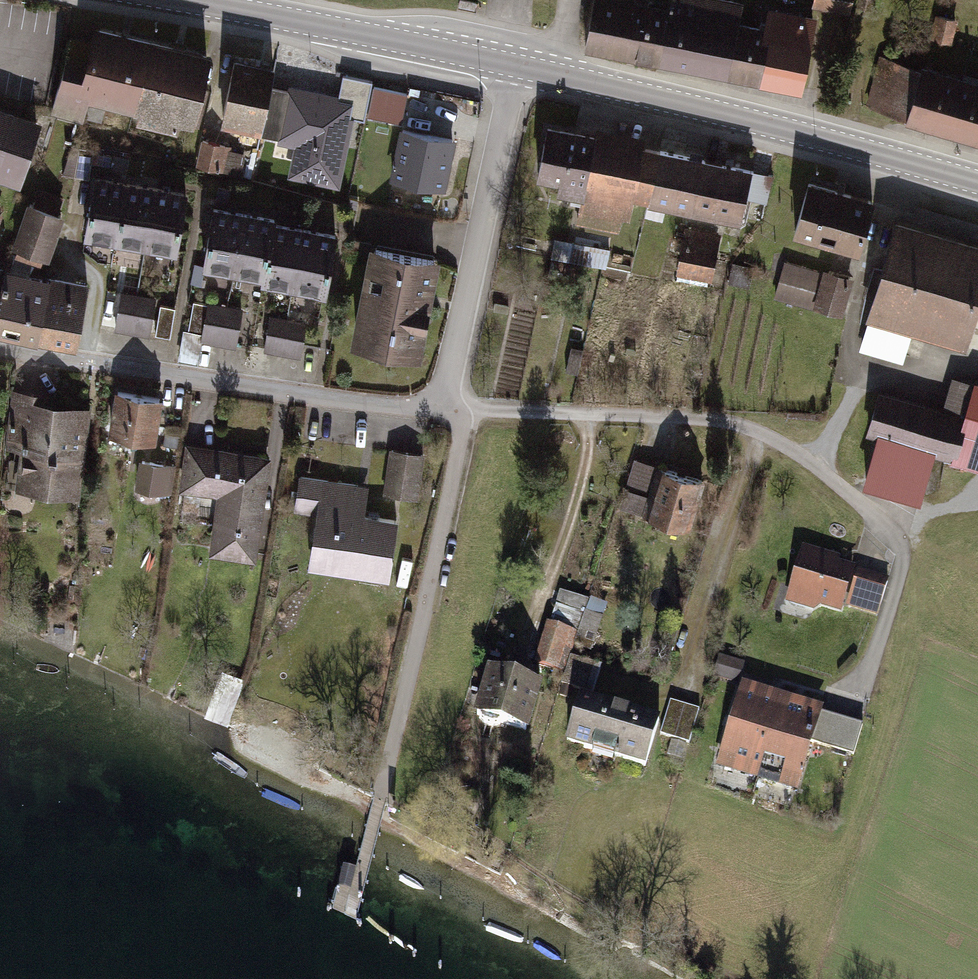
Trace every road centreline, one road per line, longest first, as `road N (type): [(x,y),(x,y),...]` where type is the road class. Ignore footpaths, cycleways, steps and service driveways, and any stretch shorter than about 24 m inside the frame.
road 1 (residential): [(442,411),(685,420),(725,426),(813,459),(910,550),(863,677)]
road 2 (residential): [(0,348),(442,411)]
road 3 (secondary): [(977,183),(556,76)]
road 4 (secondary): [(520,68),(169,0)]
road 5 (residential): [(520,68),(442,411)]

